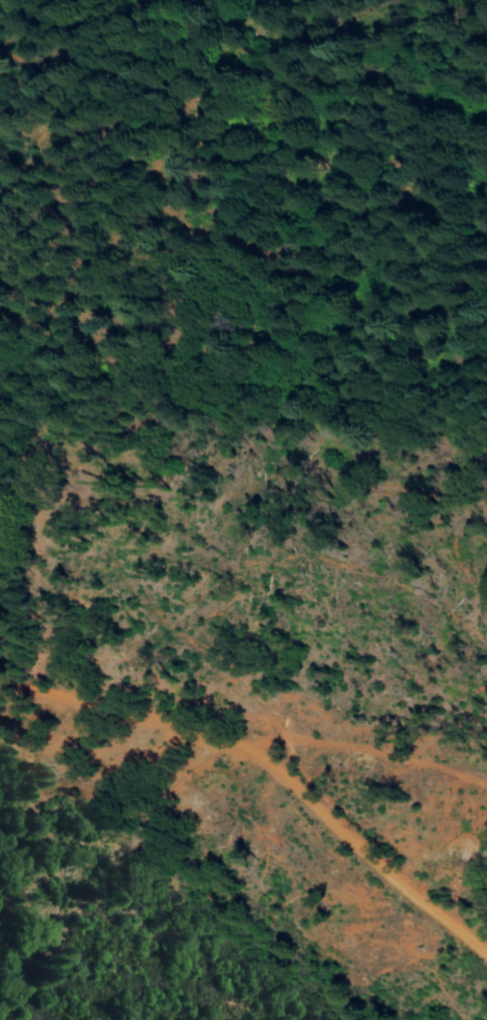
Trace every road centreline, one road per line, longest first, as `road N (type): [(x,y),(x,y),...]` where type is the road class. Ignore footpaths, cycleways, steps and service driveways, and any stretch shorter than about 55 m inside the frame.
road 1 (residential): [(486,959),(293,749),(144,699),(0,674)]

